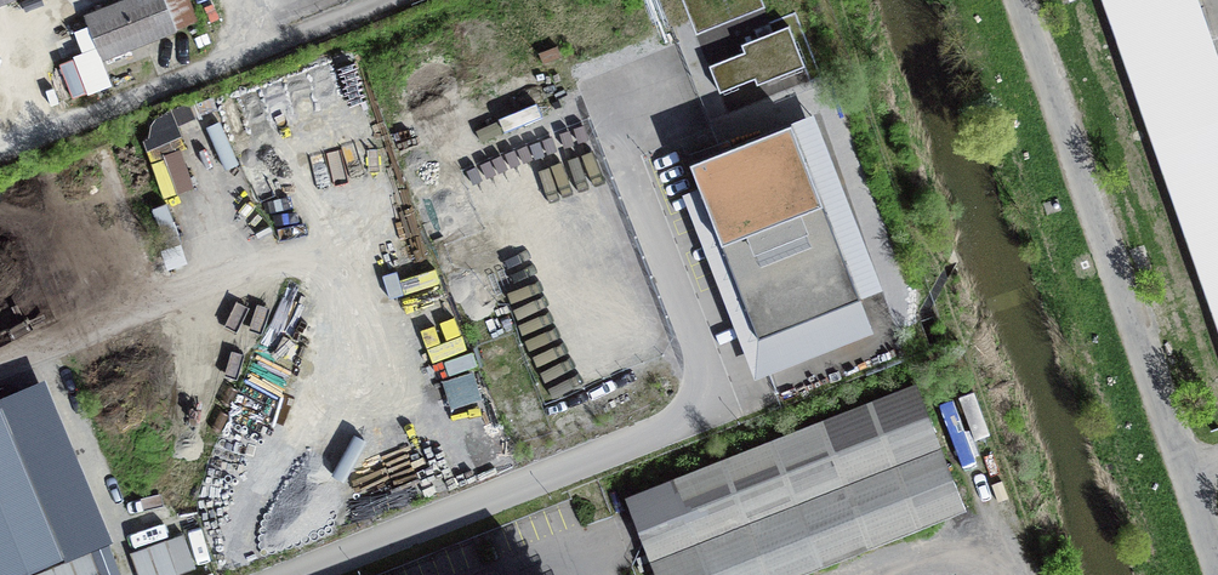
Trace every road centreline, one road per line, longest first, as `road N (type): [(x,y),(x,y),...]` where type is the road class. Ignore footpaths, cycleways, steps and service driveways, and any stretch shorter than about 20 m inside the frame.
road 1 (unclassified): [(1027,0),(1217,550)]

